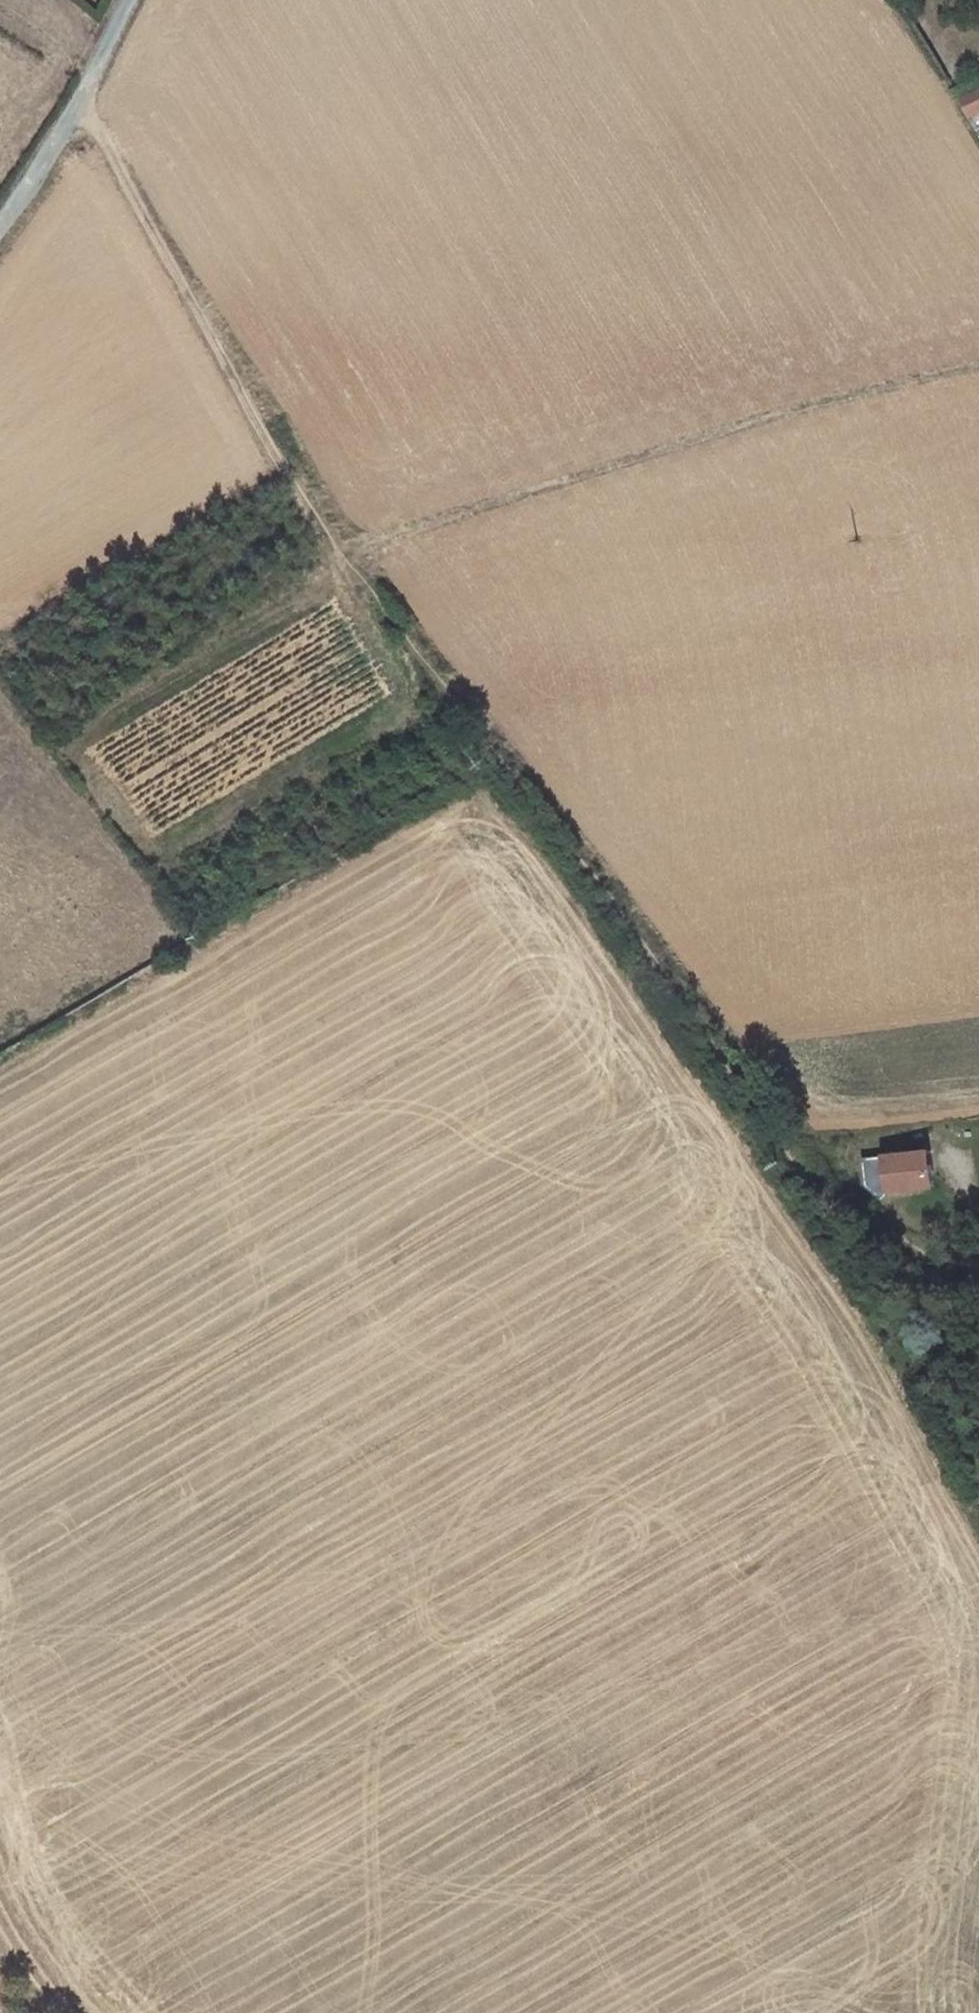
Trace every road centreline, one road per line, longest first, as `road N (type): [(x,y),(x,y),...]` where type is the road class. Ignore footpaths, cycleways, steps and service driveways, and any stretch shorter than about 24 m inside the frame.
road 1 (unclassified): [(129,0),(63,133),(0,223)]

